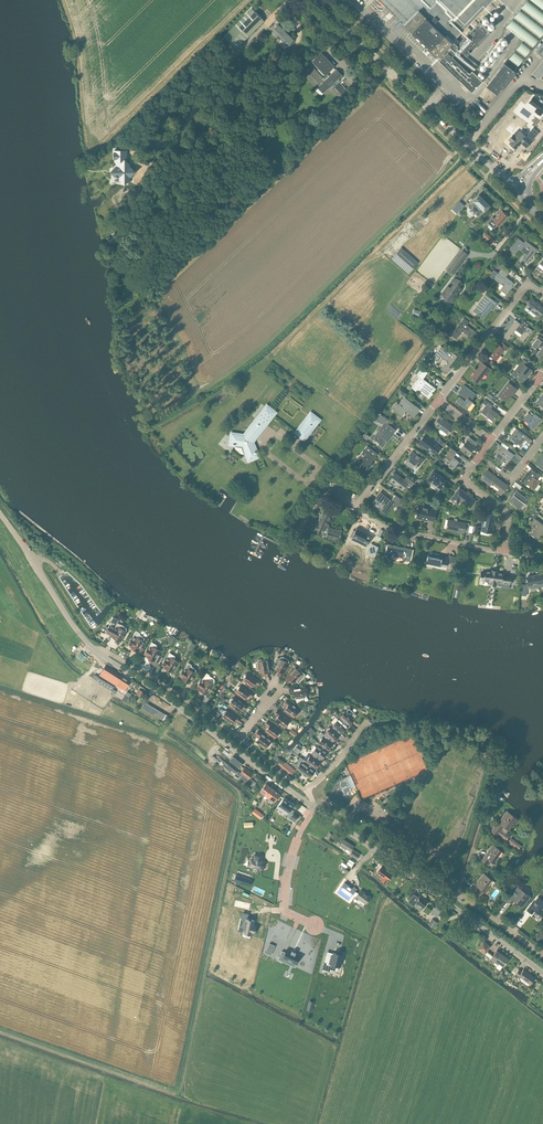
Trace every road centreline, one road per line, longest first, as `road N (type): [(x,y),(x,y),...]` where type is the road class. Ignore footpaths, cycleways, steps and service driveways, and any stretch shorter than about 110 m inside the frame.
road 1 (residential): [(502,552),(395,530),(355,507),(437,401)]
road 2 (unclassified): [(542,974),(315,809)]
road 3 (residential): [(524,184),(501,174),(317,0)]
road 4 (unclassified): [(315,809),(96,651)]
road 5 (residential): [(542,956),(458,892),(482,815)]
road 6 (residential): [(96,651),(241,739)]
road 7 (residential): [(437,401),(528,282),(542,293)]
road 8 (unclassified): [(96,651),(0,515)]
road 9 (residential): [(315,809),(291,855),(283,908),(315,925)]
road 10 (residential): [(502,552),(506,513),(461,478),(479,455)]

